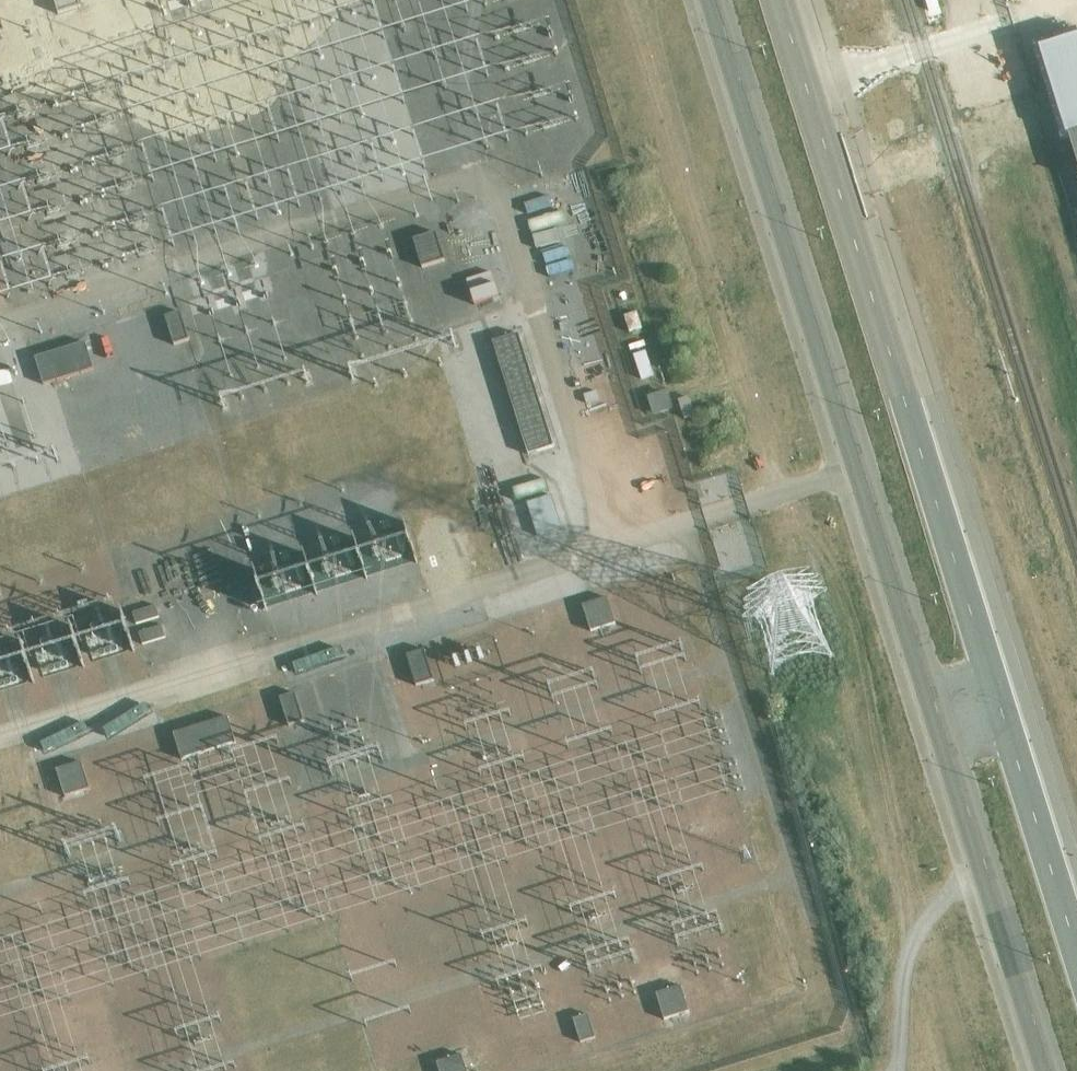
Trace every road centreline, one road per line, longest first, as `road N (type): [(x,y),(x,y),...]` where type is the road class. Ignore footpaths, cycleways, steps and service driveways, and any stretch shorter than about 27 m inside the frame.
road 1 (primary): [(715,0),(1050,1070)]
road 2 (primary): [(1076,954),(779,0)]
road 3 (track): [(987,870),(960,885),(920,932),(905,965),(893,1070)]

